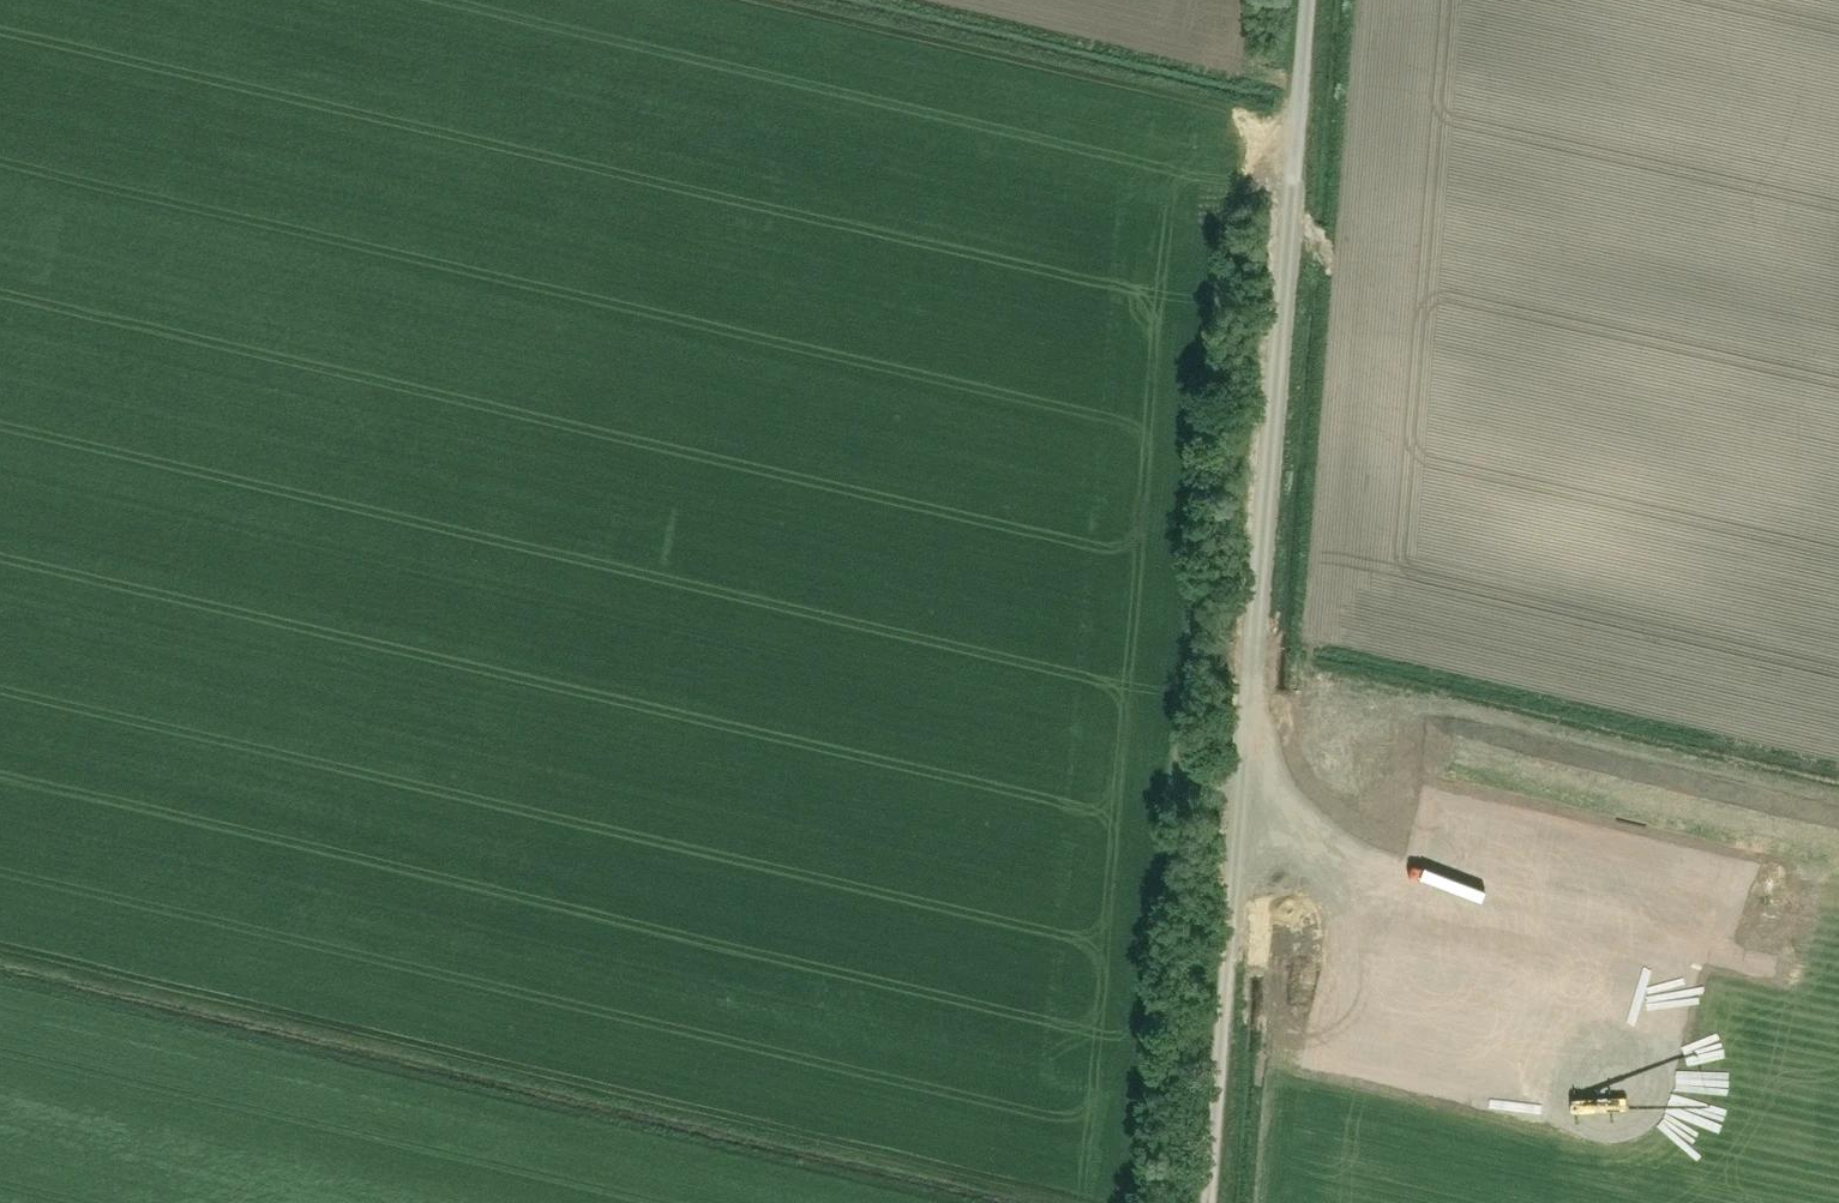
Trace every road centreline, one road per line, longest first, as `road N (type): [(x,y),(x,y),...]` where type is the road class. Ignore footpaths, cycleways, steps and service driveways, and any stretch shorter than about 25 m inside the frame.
road 1 (unclassified): [(1205,1202),(1306,0)]

